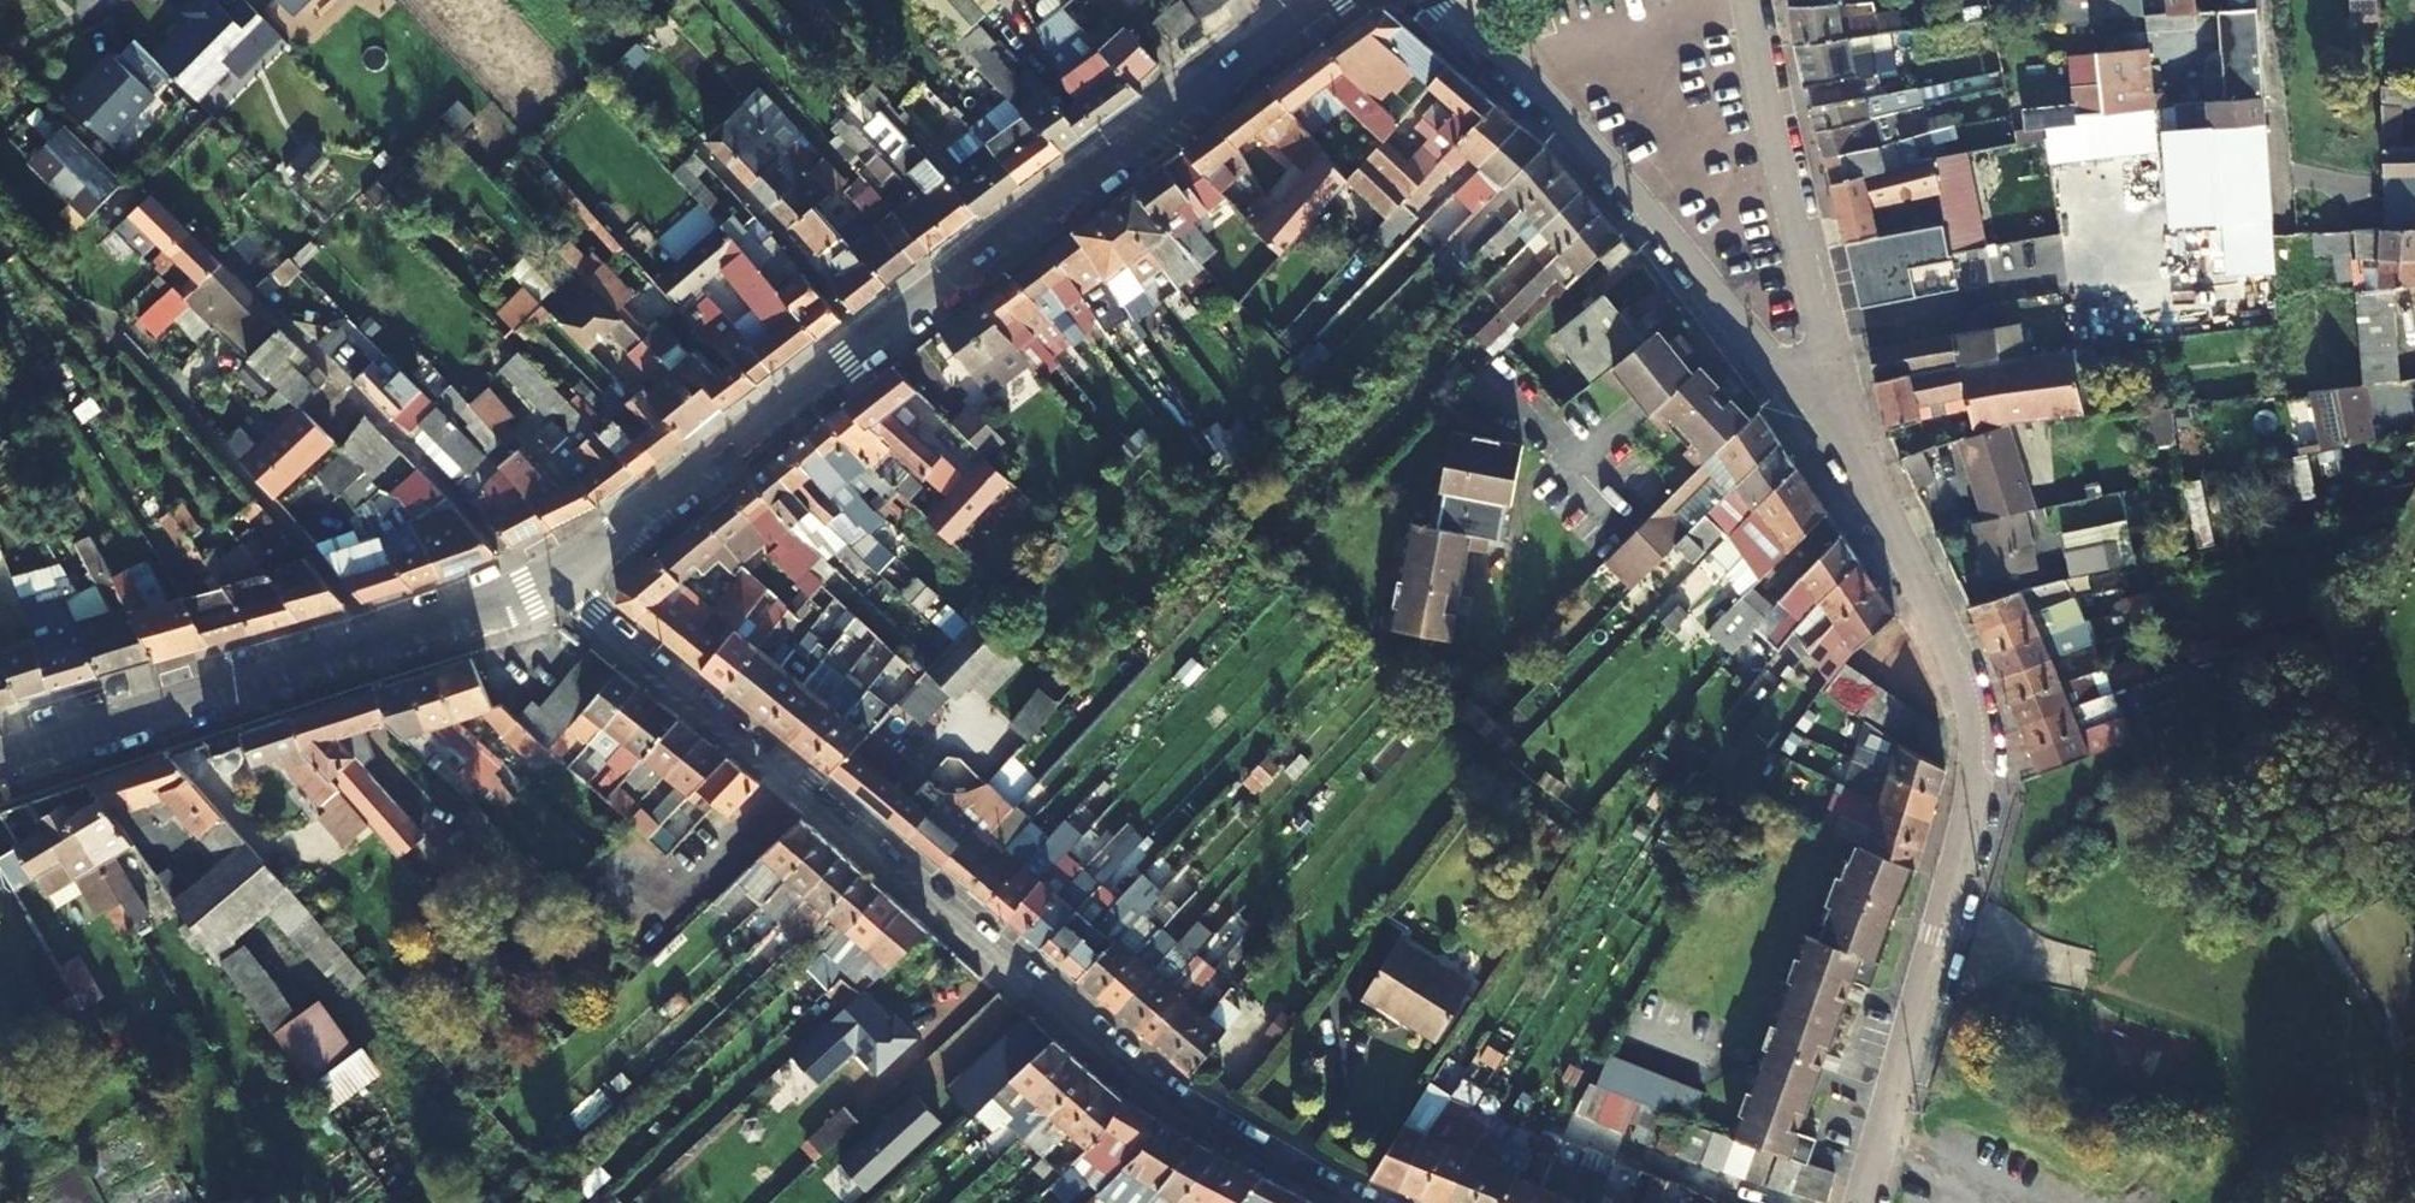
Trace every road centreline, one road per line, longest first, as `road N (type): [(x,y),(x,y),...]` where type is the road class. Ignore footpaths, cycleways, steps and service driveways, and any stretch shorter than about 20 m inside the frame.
road 1 (residential): [(1354,1202),(1220,1132),(1130,1070),(553,576)]
road 2 (tertiary): [(1291,27),(553,576)]
road 3 (residential): [(1860,471),(1964,675),(1976,729),(1967,814),(1862,1202)]
road 4 (residential): [(1451,0),(1581,127),(1860,471)]
road 5 (tertiary): [(553,576),(0,760)]
road 6 (residential): [(1860,471),(1768,125),(1745,0)]

